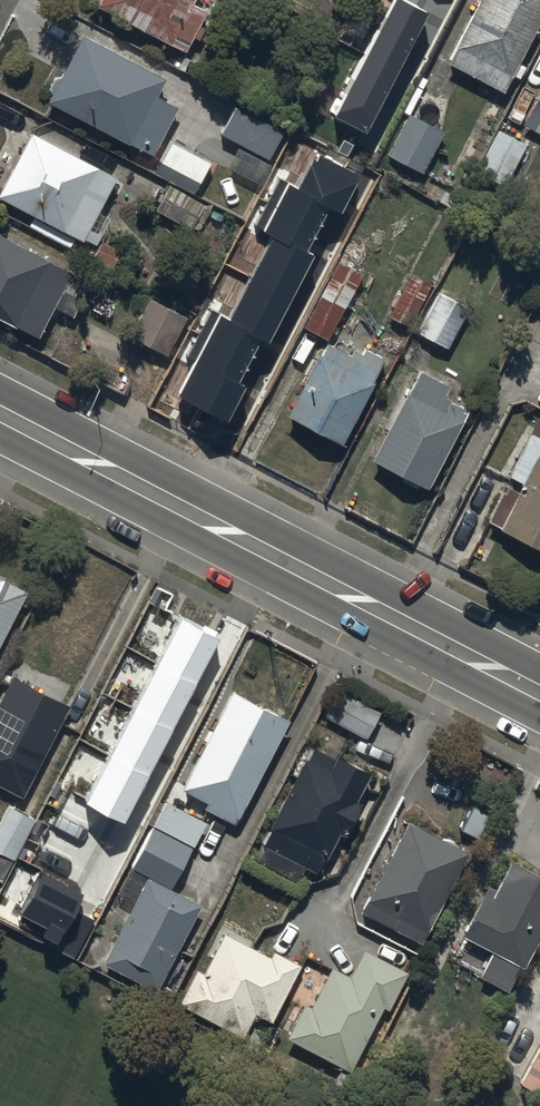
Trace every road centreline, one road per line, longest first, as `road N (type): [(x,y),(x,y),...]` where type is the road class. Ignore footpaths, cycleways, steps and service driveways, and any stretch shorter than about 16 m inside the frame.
road 1 (tertiary): [(0,414),(539,693)]

